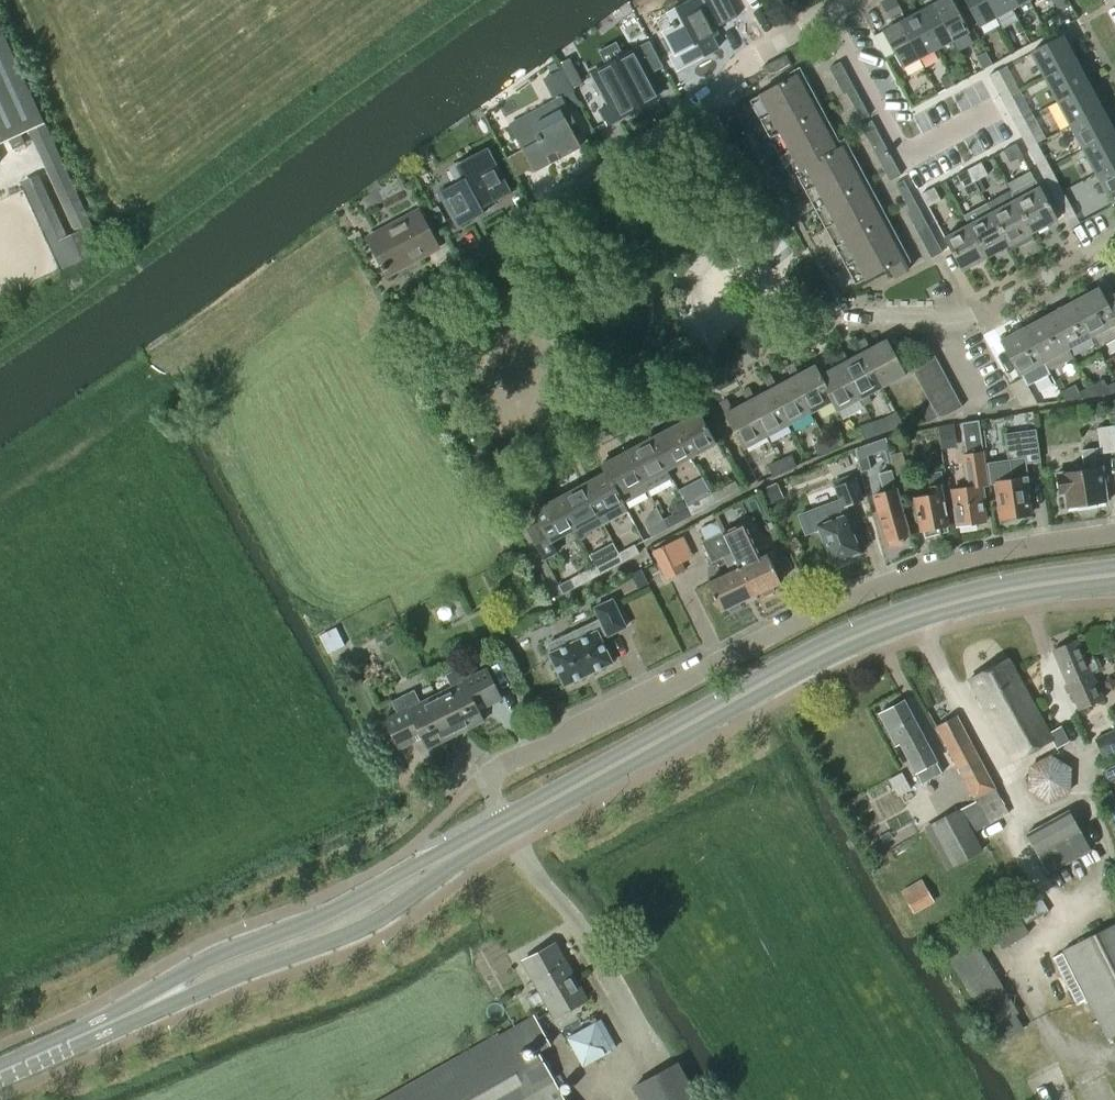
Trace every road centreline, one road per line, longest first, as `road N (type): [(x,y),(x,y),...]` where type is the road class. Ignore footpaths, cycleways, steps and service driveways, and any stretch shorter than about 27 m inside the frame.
road 1 (residential): [(1114,531),(1002,548),(887,581),(492,775)]
road 2 (primary): [(504,826),(860,632),(968,597),(1114,574)]
road 3 (primary): [(0,1073),(230,962),(353,917),(504,826)]
road 4 (residential): [(401,311),(716,98),(758,55),(853,0)]
road 5 (track): [(929,634),(1021,807),(1021,864),(1064,910),(1041,1002),(1080,1056),(1114,1059)]
road 6 (residential): [(839,311),(976,318),(1114,243)]
road 7 (residential): [(676,395),(839,311)]
road 8 (track): [(875,626),(945,763)]
road 9 (residential): [(768,300),(762,273),(728,264),(714,276),(710,295),(727,319)]
road 10 (track): [(1030,584),(1064,699)]

